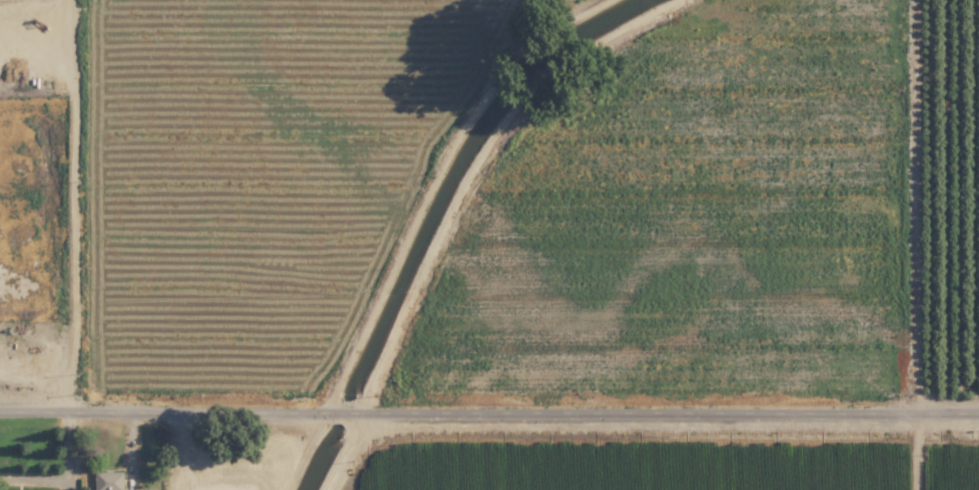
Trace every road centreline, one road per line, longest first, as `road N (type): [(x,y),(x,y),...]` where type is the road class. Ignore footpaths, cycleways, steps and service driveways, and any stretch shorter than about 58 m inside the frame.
road 1 (residential): [(0,403),(433,400),(978,416)]
road 2 (track): [(687,0),(586,54),(532,94),(481,167),(366,400)]
road 3 (track): [(892,415),(903,365),(908,0)]

